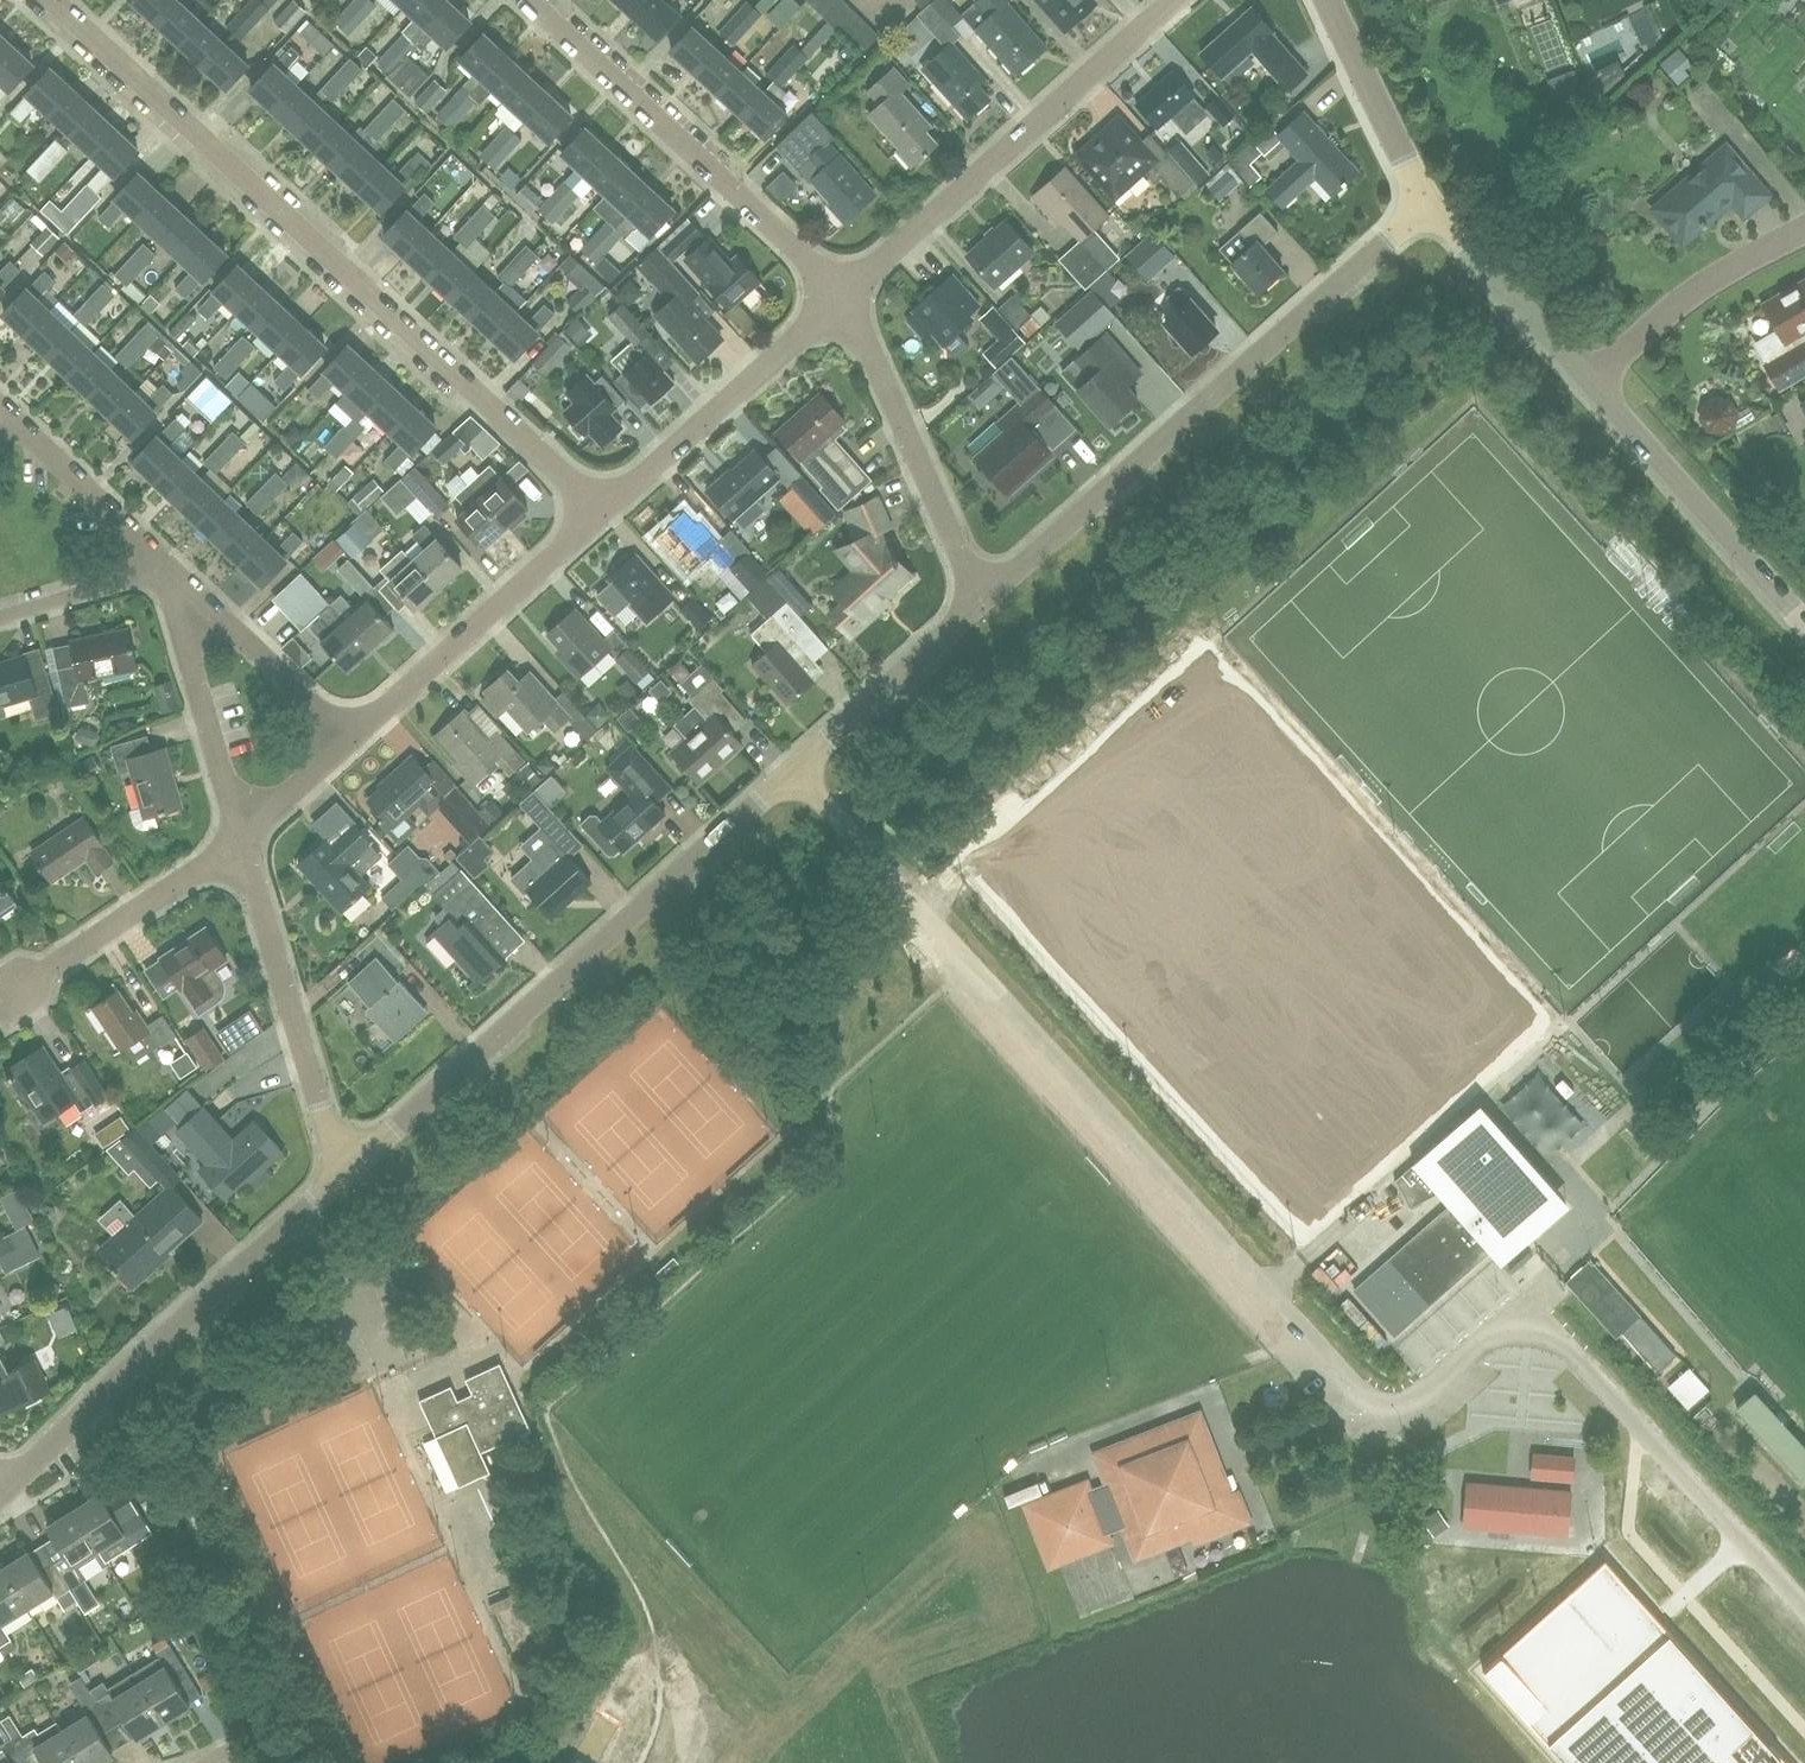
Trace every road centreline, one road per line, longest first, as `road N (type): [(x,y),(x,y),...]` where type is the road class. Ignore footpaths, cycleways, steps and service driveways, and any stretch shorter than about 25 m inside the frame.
road 1 (unclassified): [(795,769),(1369,1400),(1391,1410),(1415,1404),(1501,1329),(1547,1333),(1804,1610)]
road 2 (residential): [(604,509),(51,0)]
road 3 (residential): [(338,1178),(795,769)]
road 4 (residential): [(983,600),(1429,204)]
road 5 (residential): [(0,1495),(338,1178)]
road 6 (residential): [(845,291),(1171,0)]
road 7 (residential): [(845,291),(530,0)]
road 8 (residential): [(338,1178),(243,838)]
road 9 (residential): [(344,740),(604,509)]
road 10 (residential): [(983,600),(845,291)]
road 11 (unclassified): [(1804,625),(1586,382)]
road 12 (residential): [(604,509),(845,291)]
road 13 (residential): [(0,993),(243,838)]
road 14 (residential): [(243,838),(164,566)]
road 15 (residential): [(1804,227),(1719,274),(1586,382)]
road 16 (residential): [(795,769),(983,600)]
road 17 (residential): [(344,740),(164,566)]
road 18 (residential): [(1586,382),(1429,204)]
road 19 (residential): [(1429,204),(1327,0)]
road 20 (residential): [(164,566),(12,419)]
road 21 (residential): [(164,566),(0,617)]
road 22 (residential): [(243,838),(344,740)]

